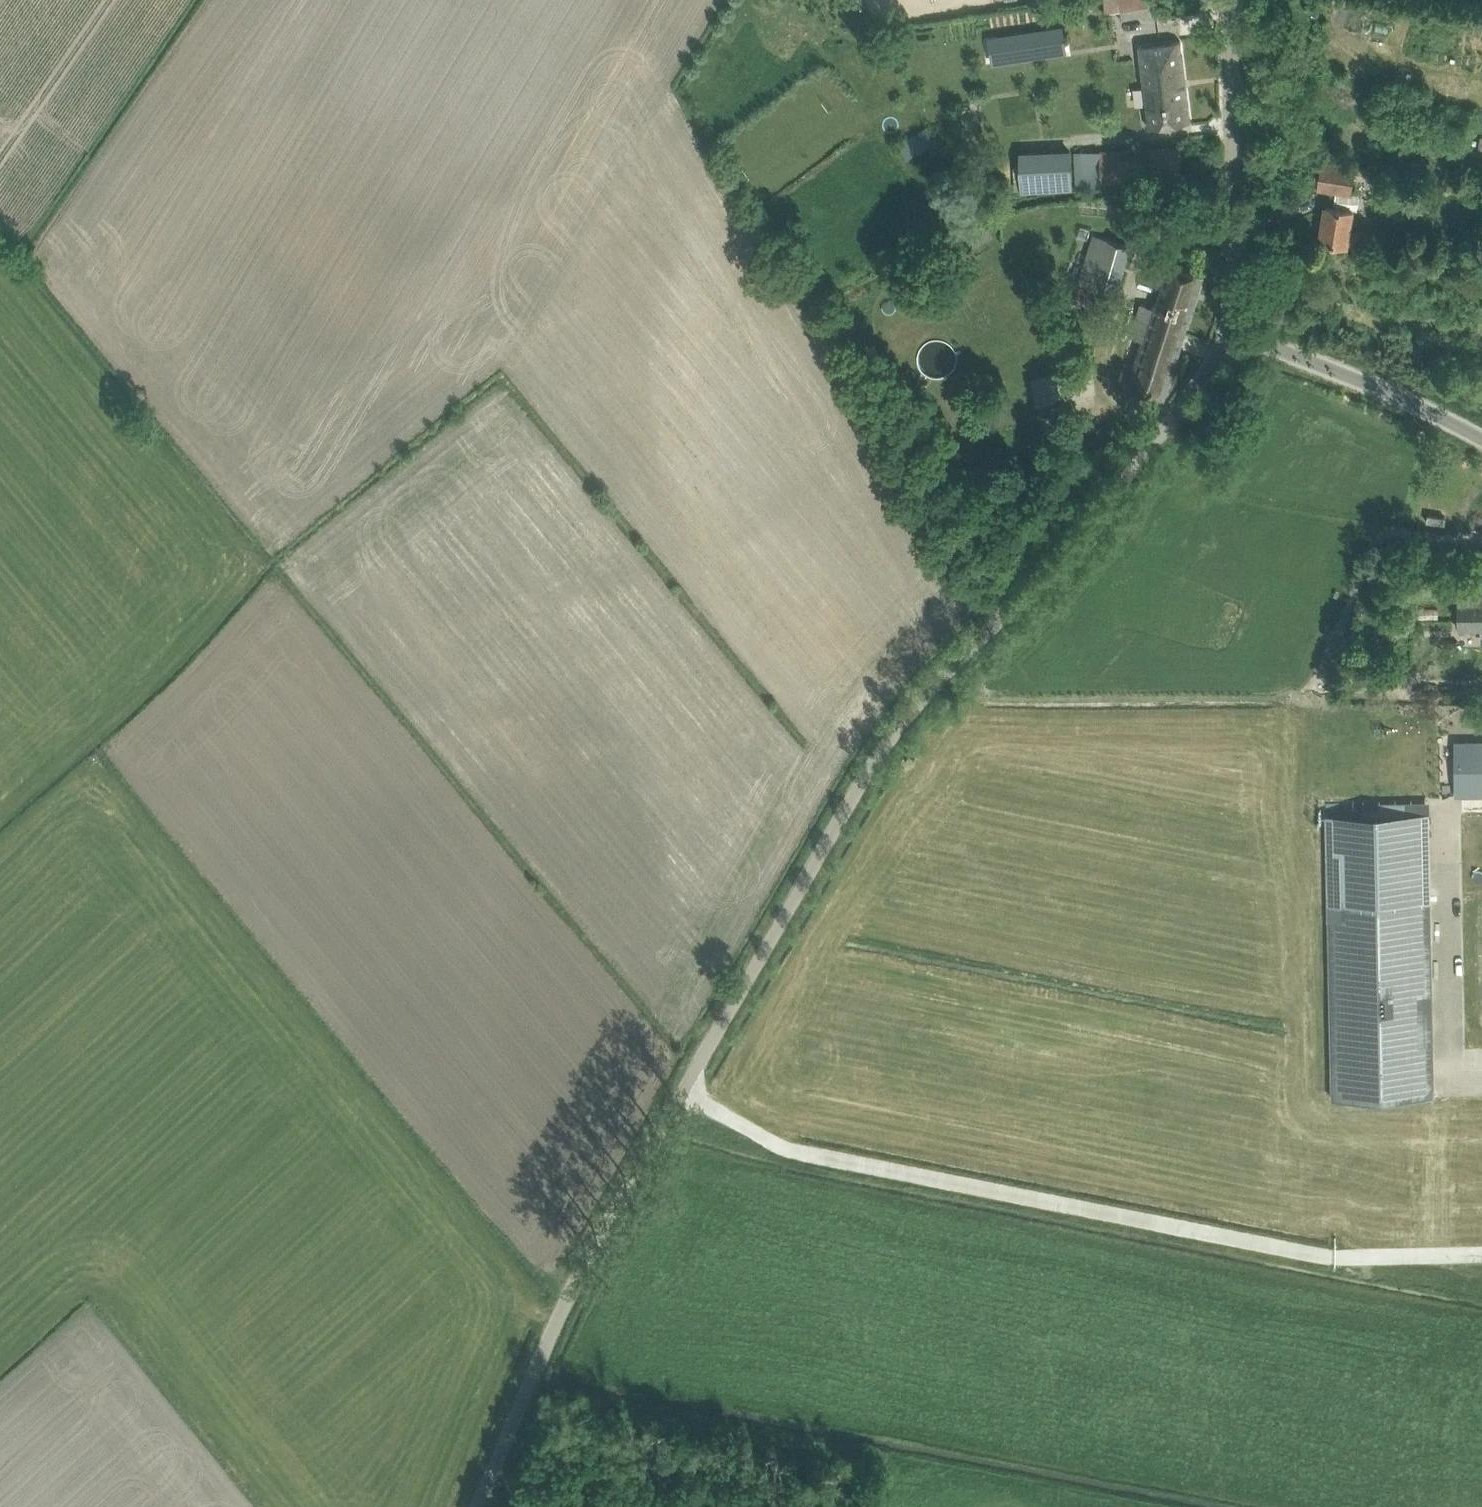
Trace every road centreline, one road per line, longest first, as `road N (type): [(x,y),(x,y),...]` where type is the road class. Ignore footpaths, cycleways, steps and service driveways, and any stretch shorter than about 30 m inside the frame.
road 1 (unclassified): [(467,1506),(600,1216),(867,762),(1162,433),(1240,331)]
road 2 (unclassified): [(1240,331),(1228,300),(1228,0)]
road 3 (unclassified): [(1481,446),(1349,370),(1240,331)]

